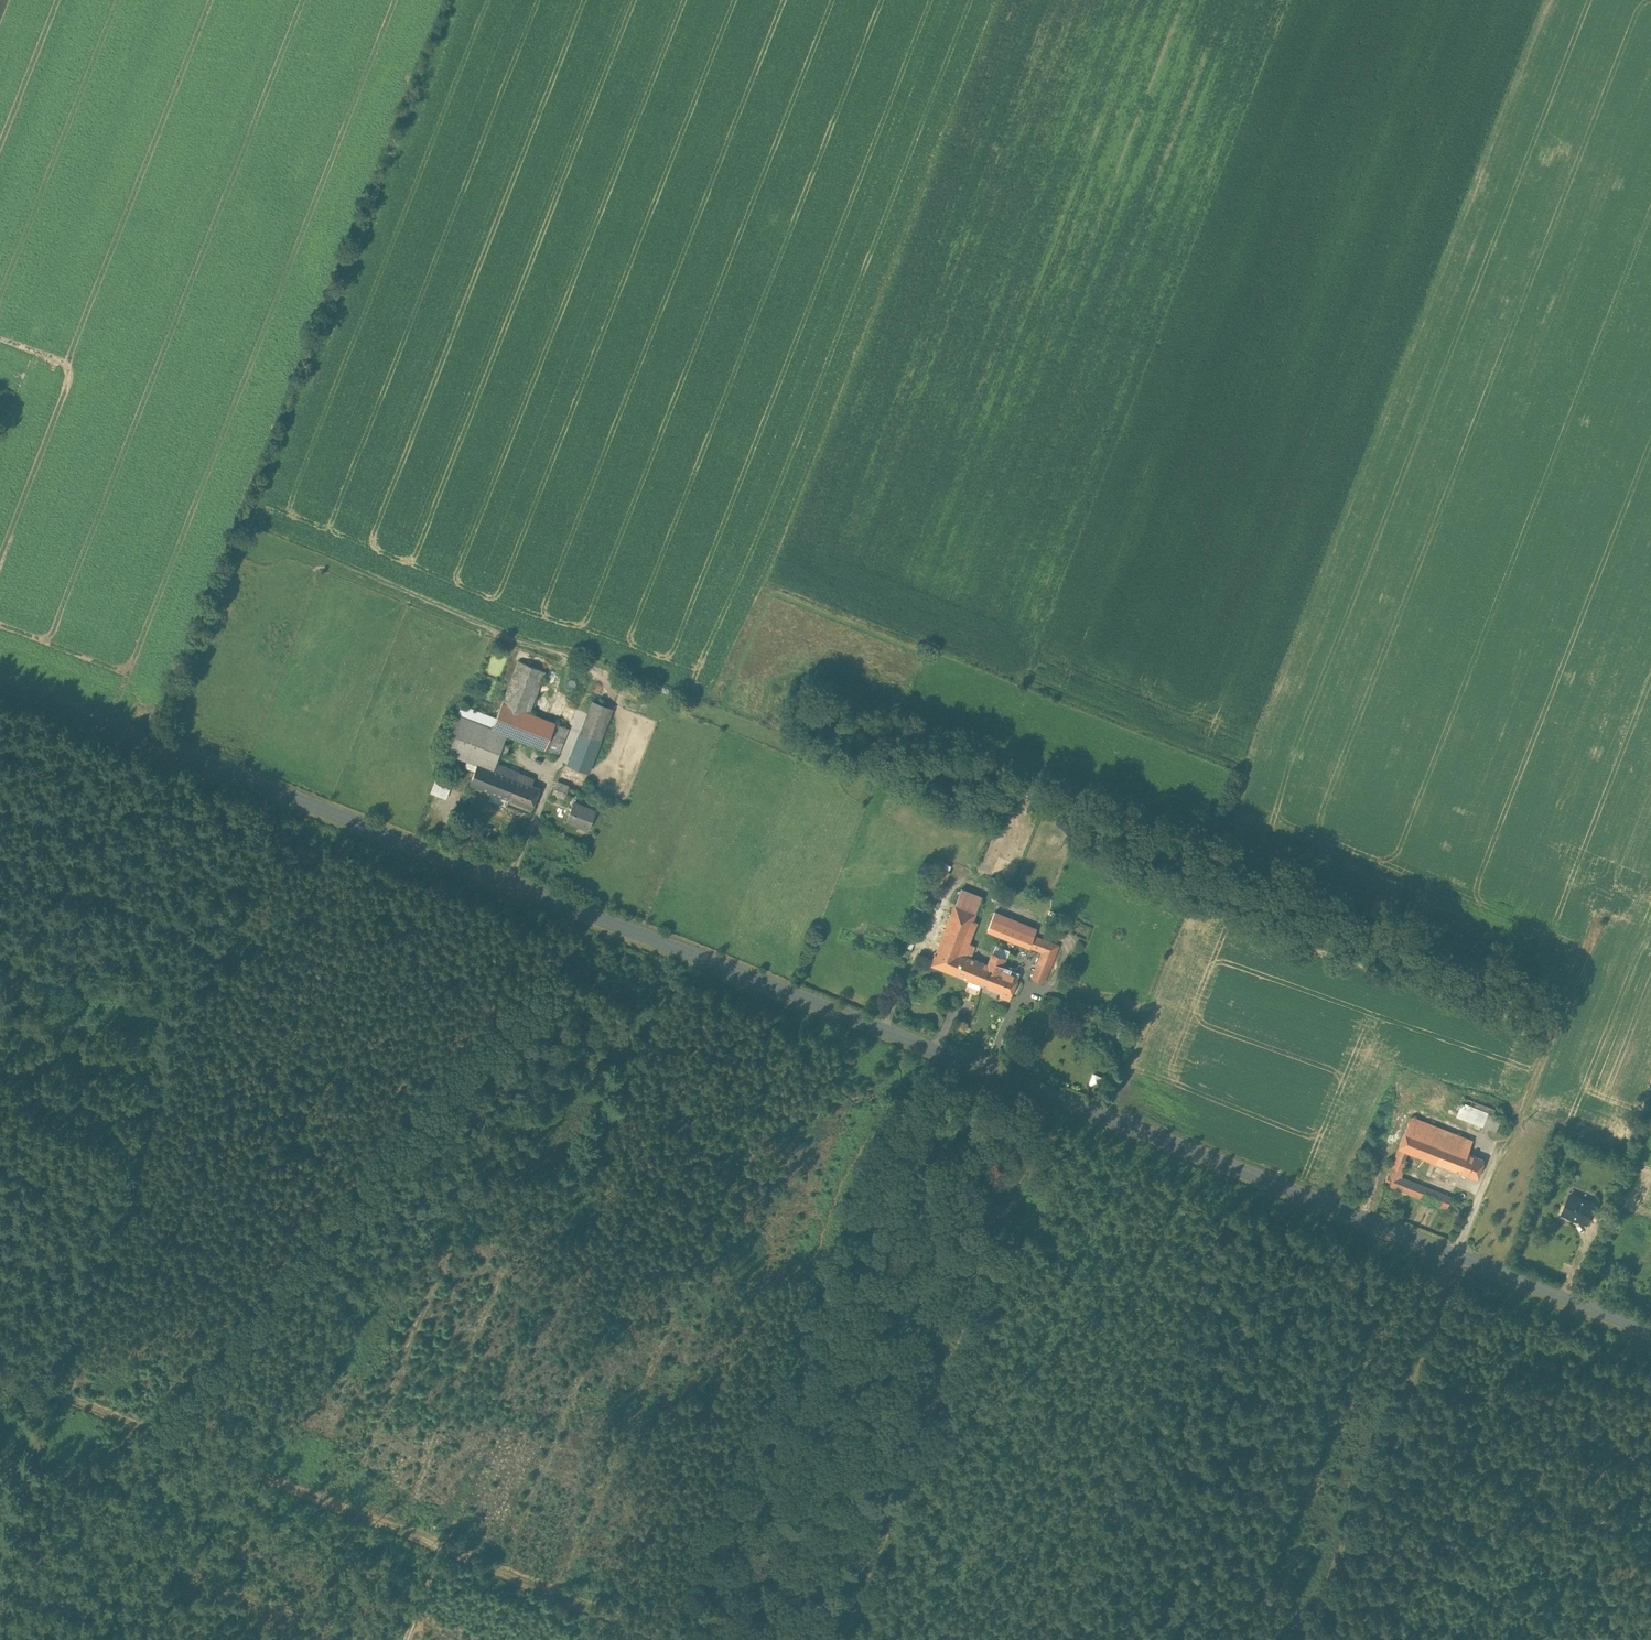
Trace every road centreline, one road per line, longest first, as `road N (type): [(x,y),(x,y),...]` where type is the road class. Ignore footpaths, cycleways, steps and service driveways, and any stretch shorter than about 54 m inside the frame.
road 1 (unclassified): [(0,677),(1650,1329)]
road 2 (track): [(0,1375),(649,1639)]
road 3 (track): [(1473,1259),(1313,1639)]

